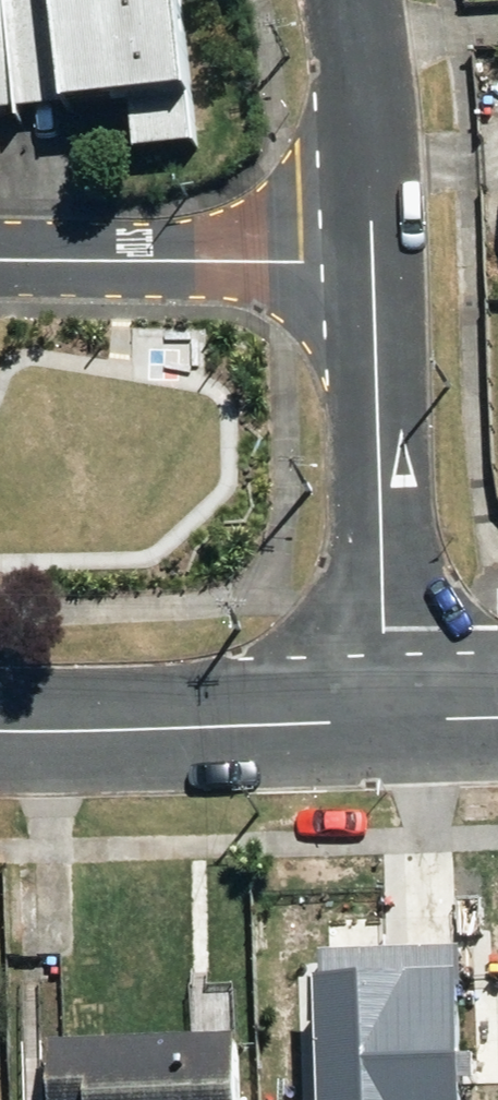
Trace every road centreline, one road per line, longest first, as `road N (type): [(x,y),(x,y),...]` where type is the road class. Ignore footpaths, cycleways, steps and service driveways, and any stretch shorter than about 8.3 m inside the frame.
road 1 (residential): [(371,263),(389,722)]
road 2 (tertiary): [(0,731),(389,722)]
road 3 (residential): [(0,258),(371,263)]
road 4 (residential): [(354,0),(367,76),(371,263)]

